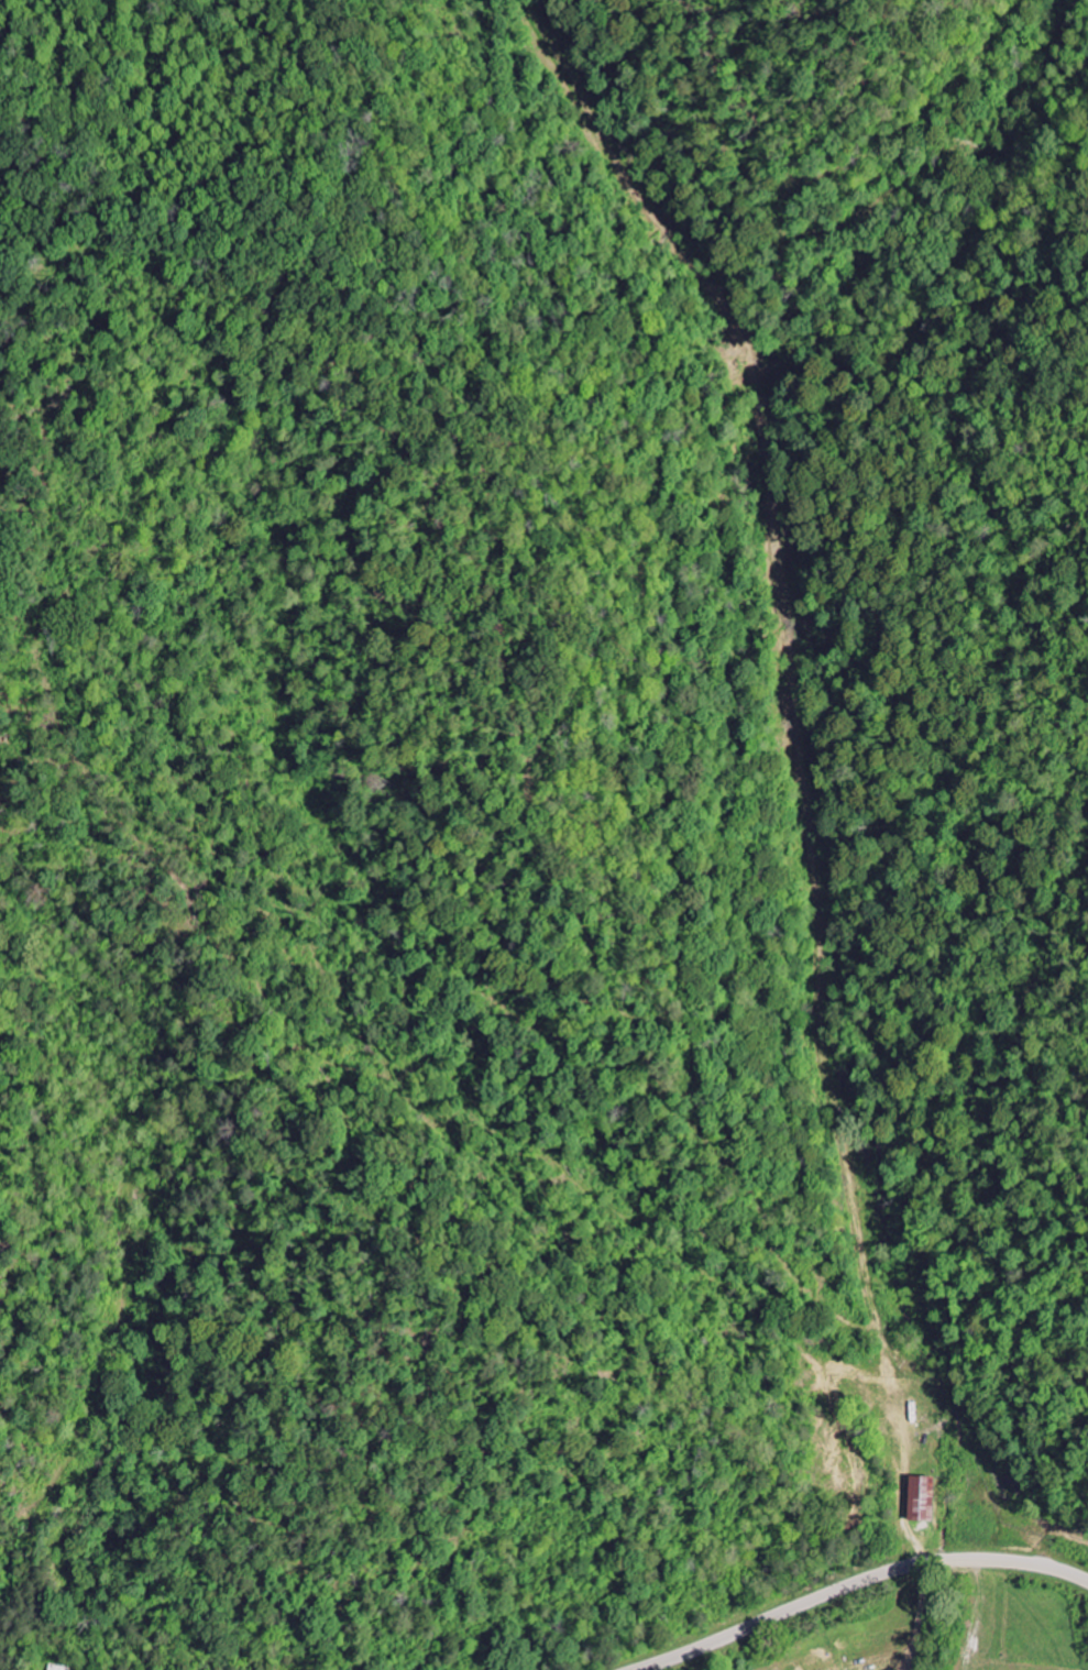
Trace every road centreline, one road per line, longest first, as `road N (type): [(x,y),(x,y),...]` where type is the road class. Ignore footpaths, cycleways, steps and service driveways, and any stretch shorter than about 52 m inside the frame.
road 1 (tertiary): [(1087,1581),(1010,1561),(915,1565),(636,1669)]

